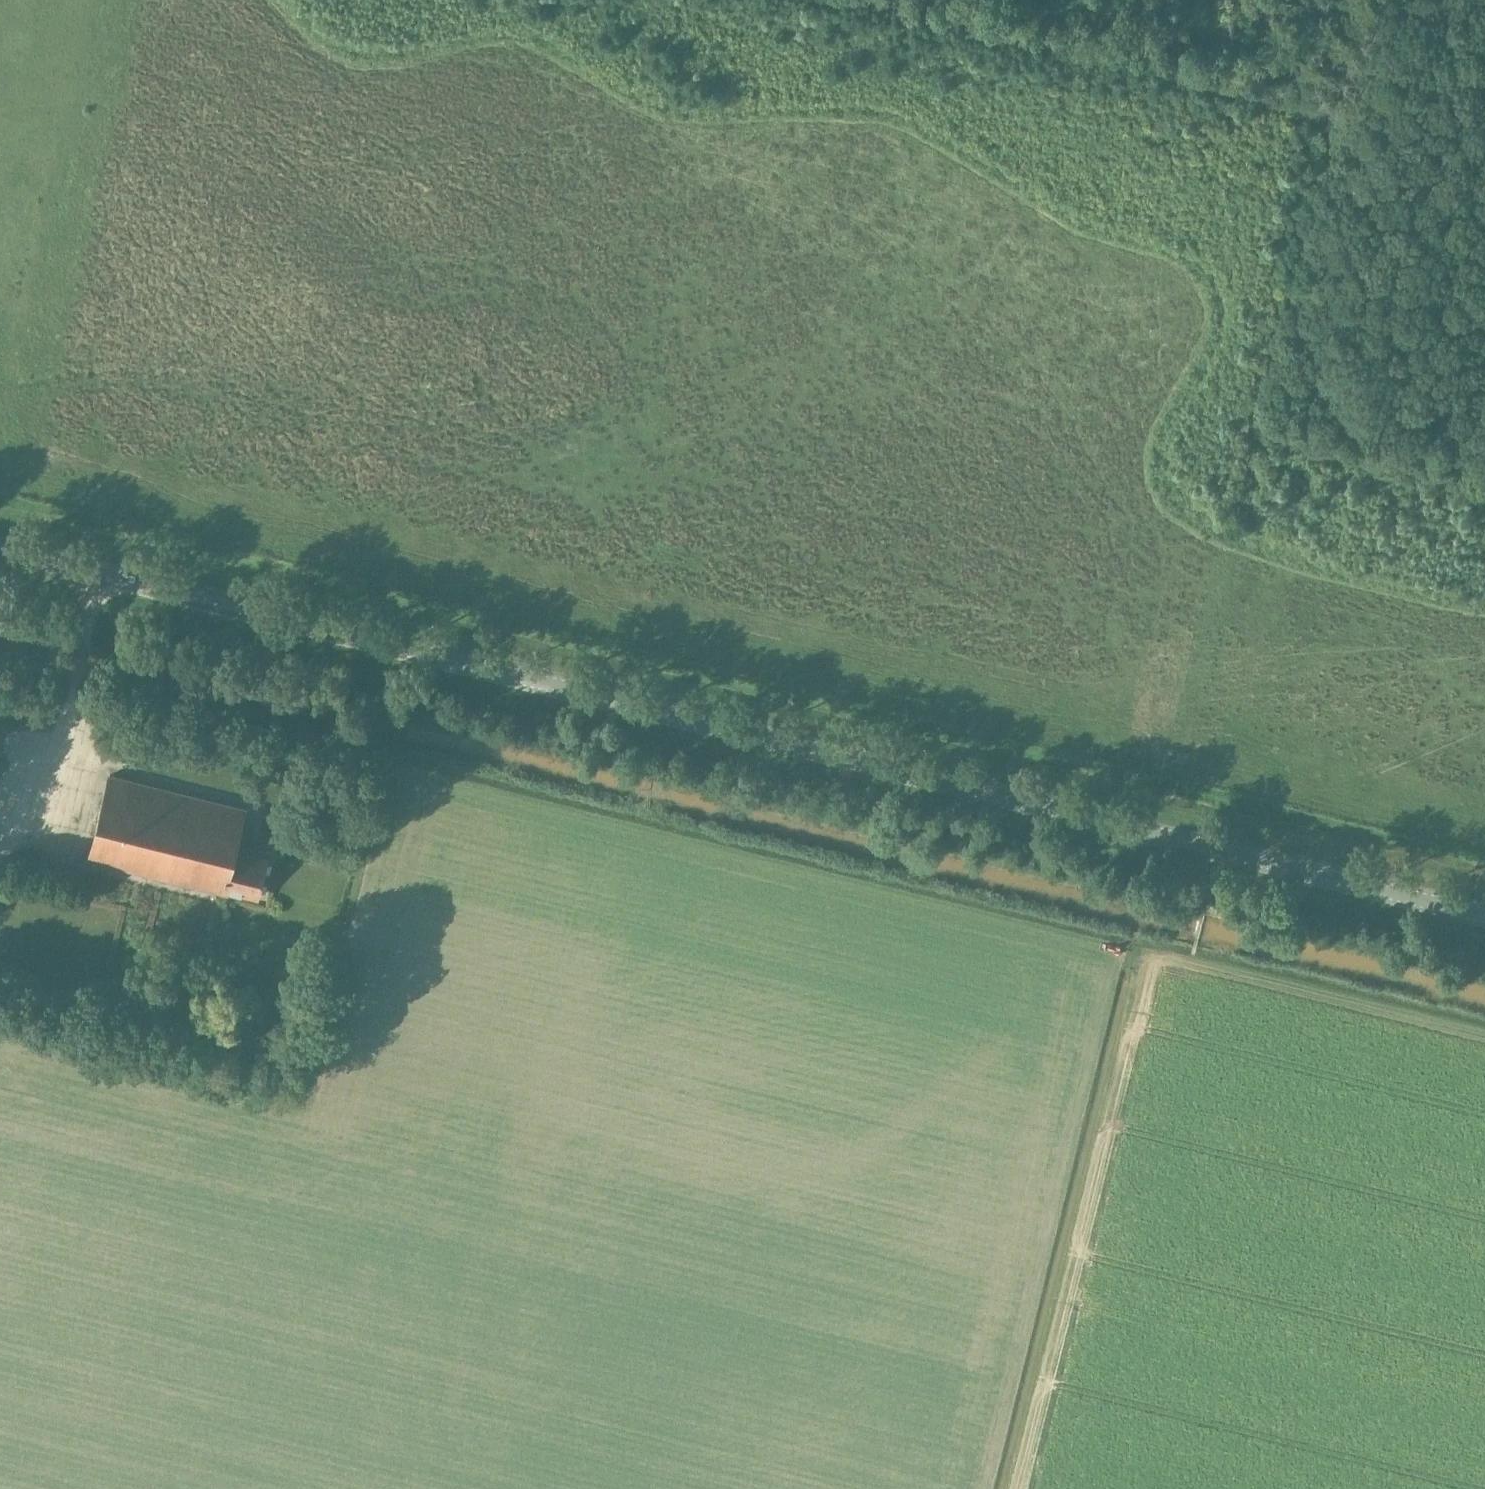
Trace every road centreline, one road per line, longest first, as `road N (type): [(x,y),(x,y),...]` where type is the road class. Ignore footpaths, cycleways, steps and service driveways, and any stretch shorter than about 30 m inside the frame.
road 1 (tertiary): [(1484,917),(0,549)]

